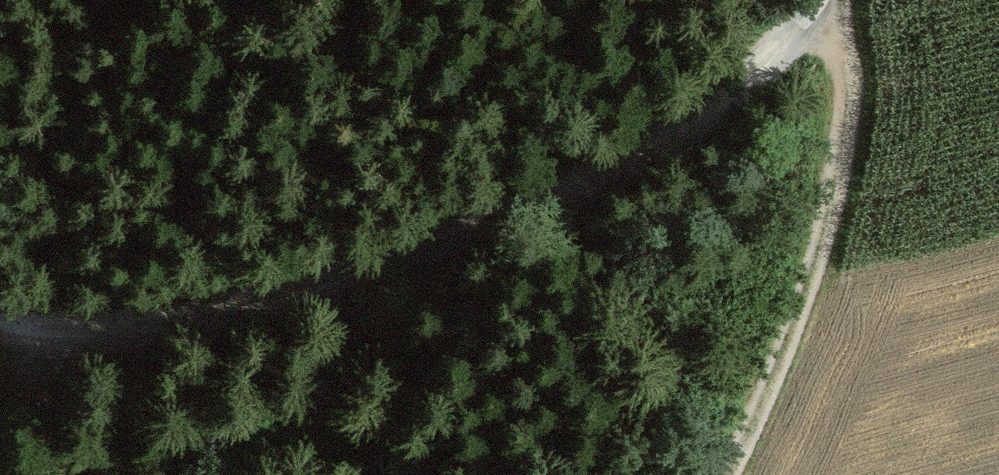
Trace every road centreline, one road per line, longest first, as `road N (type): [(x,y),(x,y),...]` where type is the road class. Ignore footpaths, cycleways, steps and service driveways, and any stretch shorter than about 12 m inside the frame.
road 1 (track): [(823,0),(807,37),(712,124),(603,191),(476,248),(187,330),(57,332),(0,320)]
road 2 (track): [(727,474),(827,221),(847,110),(834,0)]
road 3 (track): [(82,474),(57,332)]

